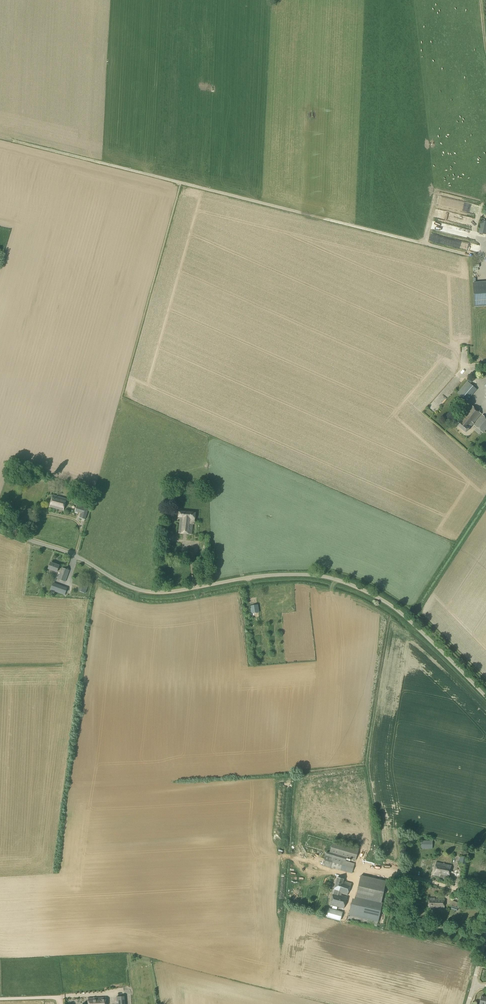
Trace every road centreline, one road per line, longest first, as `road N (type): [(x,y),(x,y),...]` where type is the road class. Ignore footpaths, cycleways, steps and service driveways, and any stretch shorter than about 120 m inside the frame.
road 1 (unclassified): [(485,699),(410,621),(339,581),(259,577),(150,594),(76,554),(0,527)]

